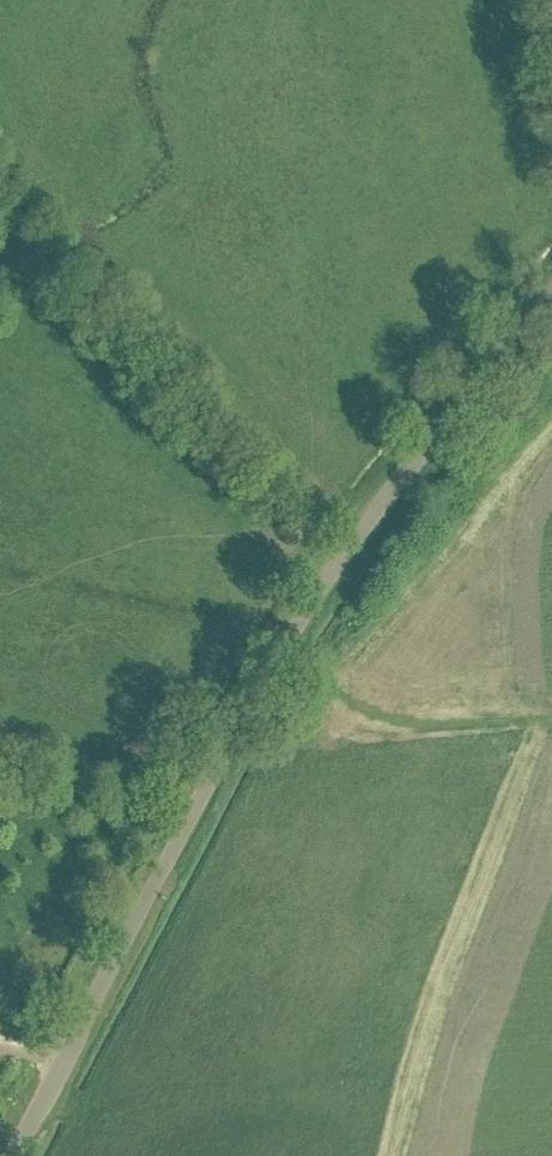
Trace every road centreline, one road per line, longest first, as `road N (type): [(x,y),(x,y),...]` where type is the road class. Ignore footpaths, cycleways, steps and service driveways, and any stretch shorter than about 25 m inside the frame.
road 1 (unclassified): [(15,1155),(315,596),(417,458),(551,299)]

